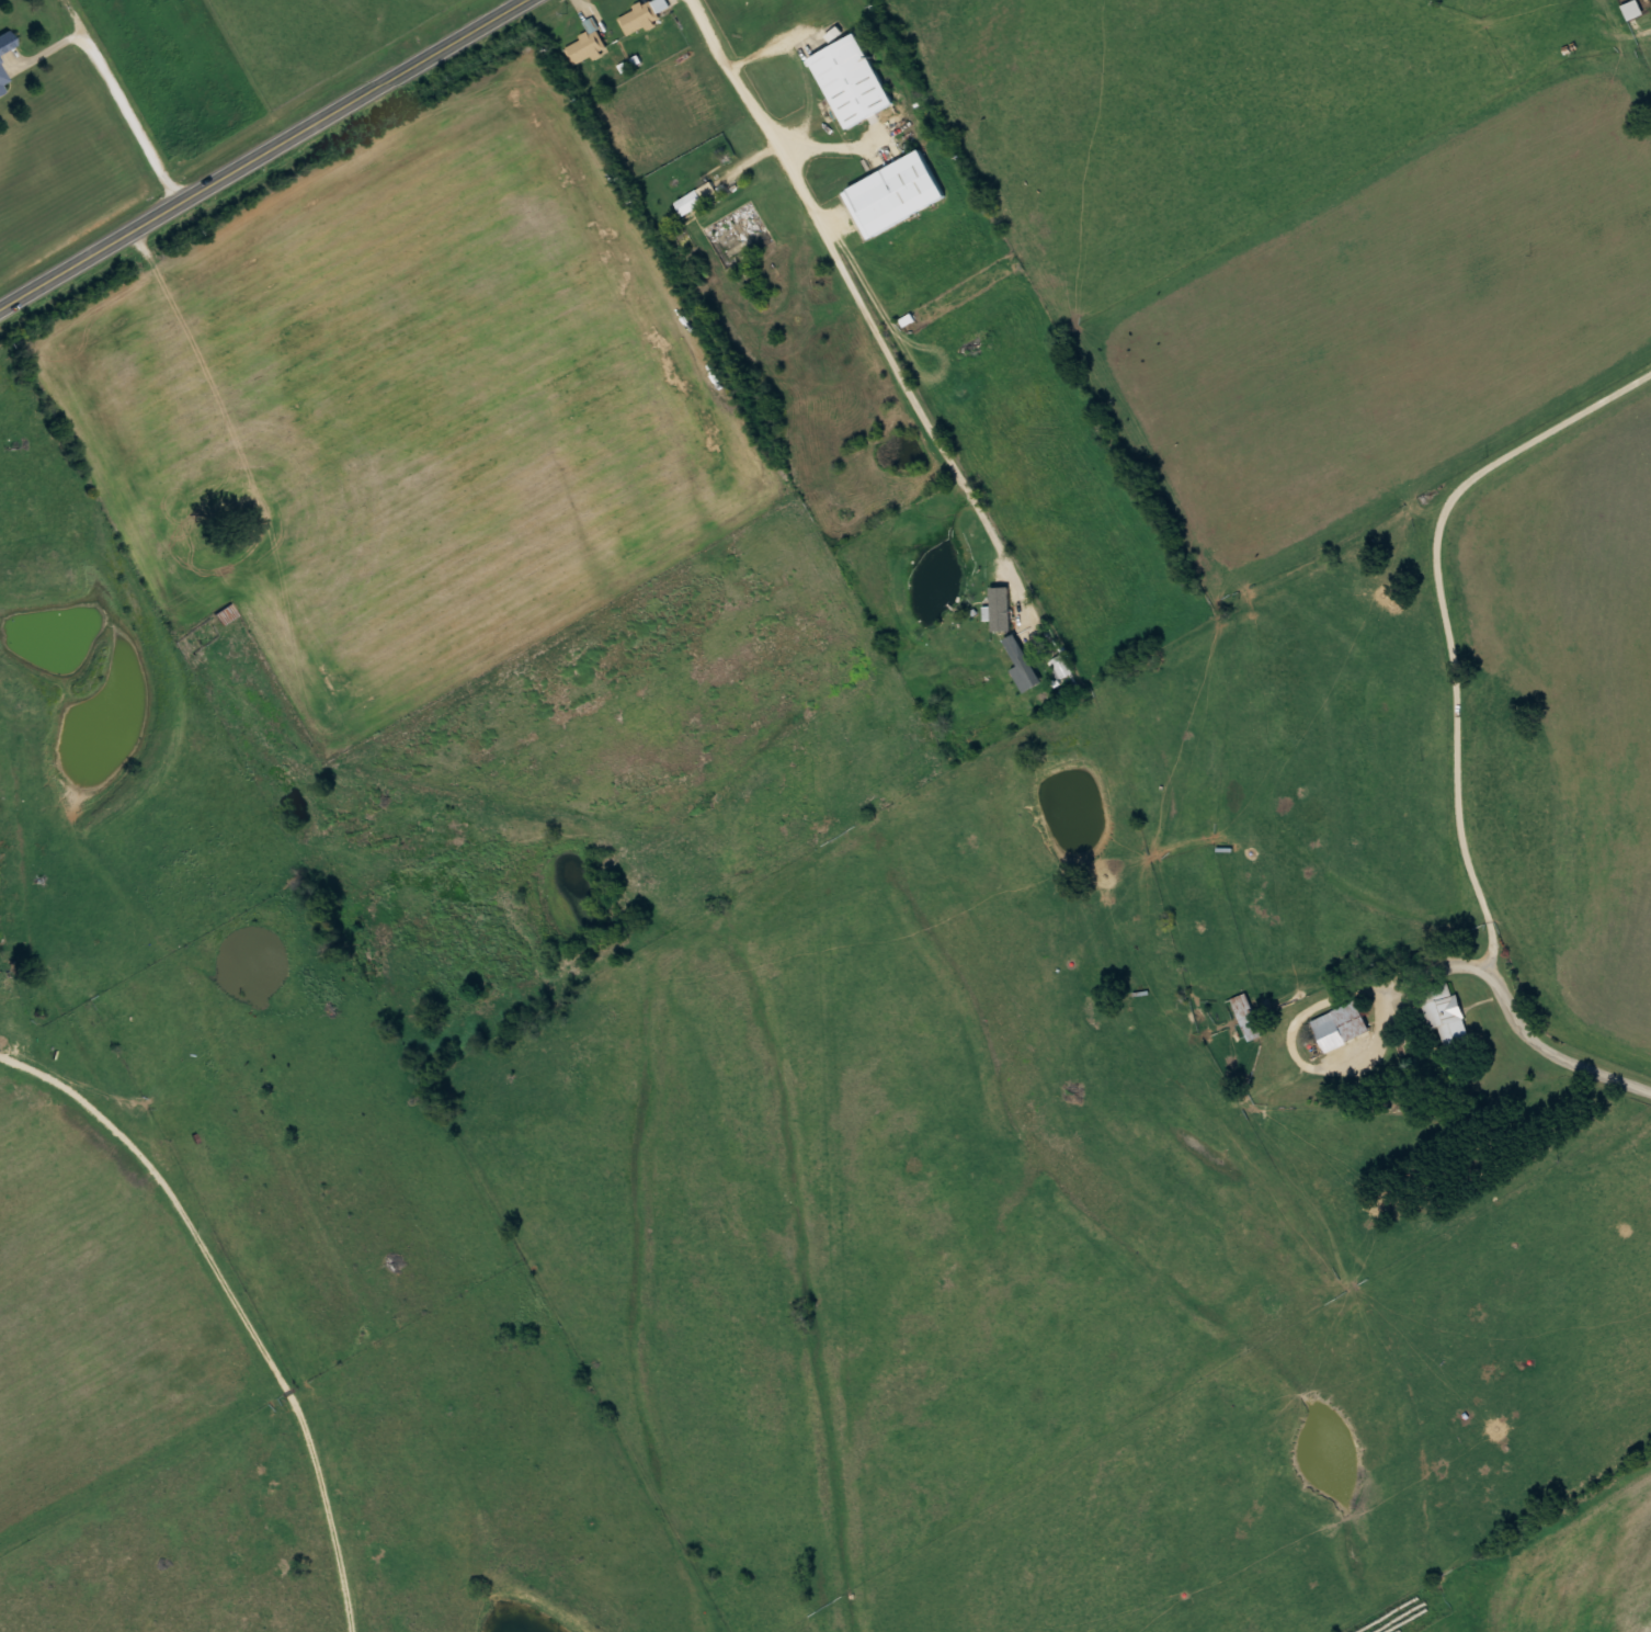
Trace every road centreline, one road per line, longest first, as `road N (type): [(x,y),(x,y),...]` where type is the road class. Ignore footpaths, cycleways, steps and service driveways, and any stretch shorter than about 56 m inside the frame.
road 1 (residential): [(696,0),(1055,644)]
road 2 (tertiary): [(0,313),(519,0)]

